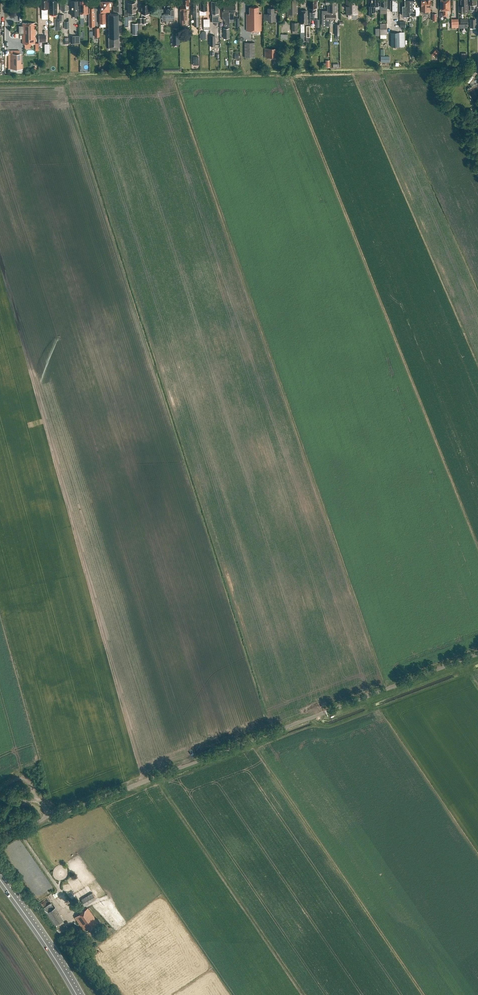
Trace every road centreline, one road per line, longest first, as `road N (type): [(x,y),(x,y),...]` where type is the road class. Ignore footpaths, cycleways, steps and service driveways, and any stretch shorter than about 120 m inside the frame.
road 1 (unclassified): [(36,798),(61,814),(477,654)]
road 2 (trunk): [(76,994),(0,880)]

